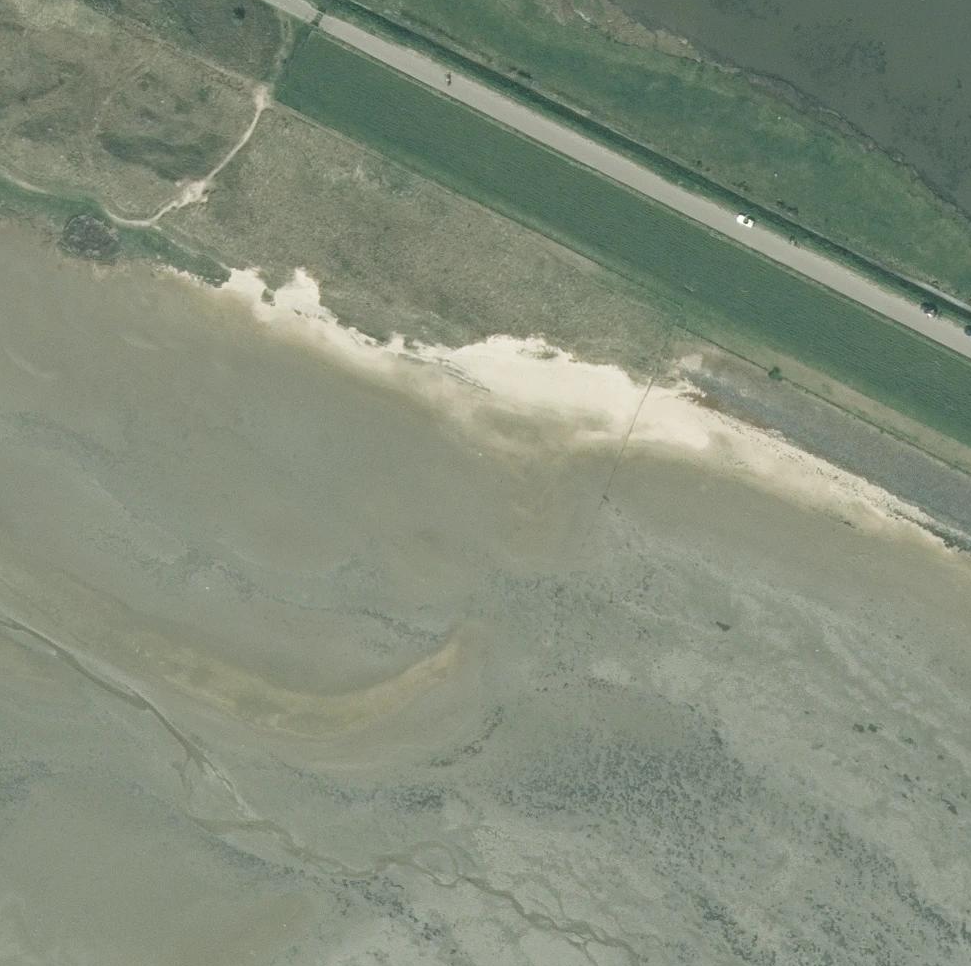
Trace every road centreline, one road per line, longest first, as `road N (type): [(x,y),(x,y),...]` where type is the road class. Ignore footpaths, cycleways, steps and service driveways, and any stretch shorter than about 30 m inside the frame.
road 1 (unclassified): [(272,0),(970,350)]

